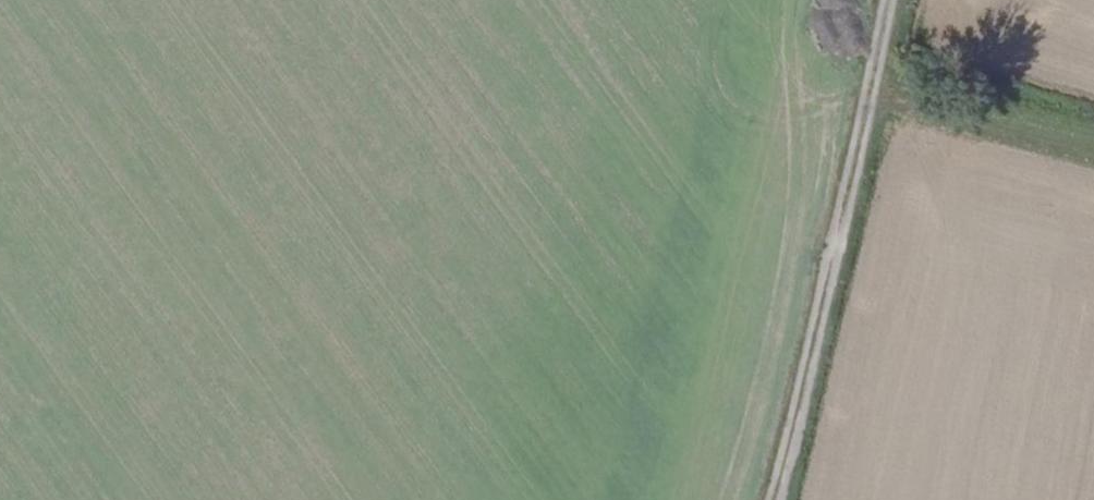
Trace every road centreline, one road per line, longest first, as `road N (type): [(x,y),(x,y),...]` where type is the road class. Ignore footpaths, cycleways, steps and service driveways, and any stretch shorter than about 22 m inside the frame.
road 1 (track): [(893,0),(771,499)]

